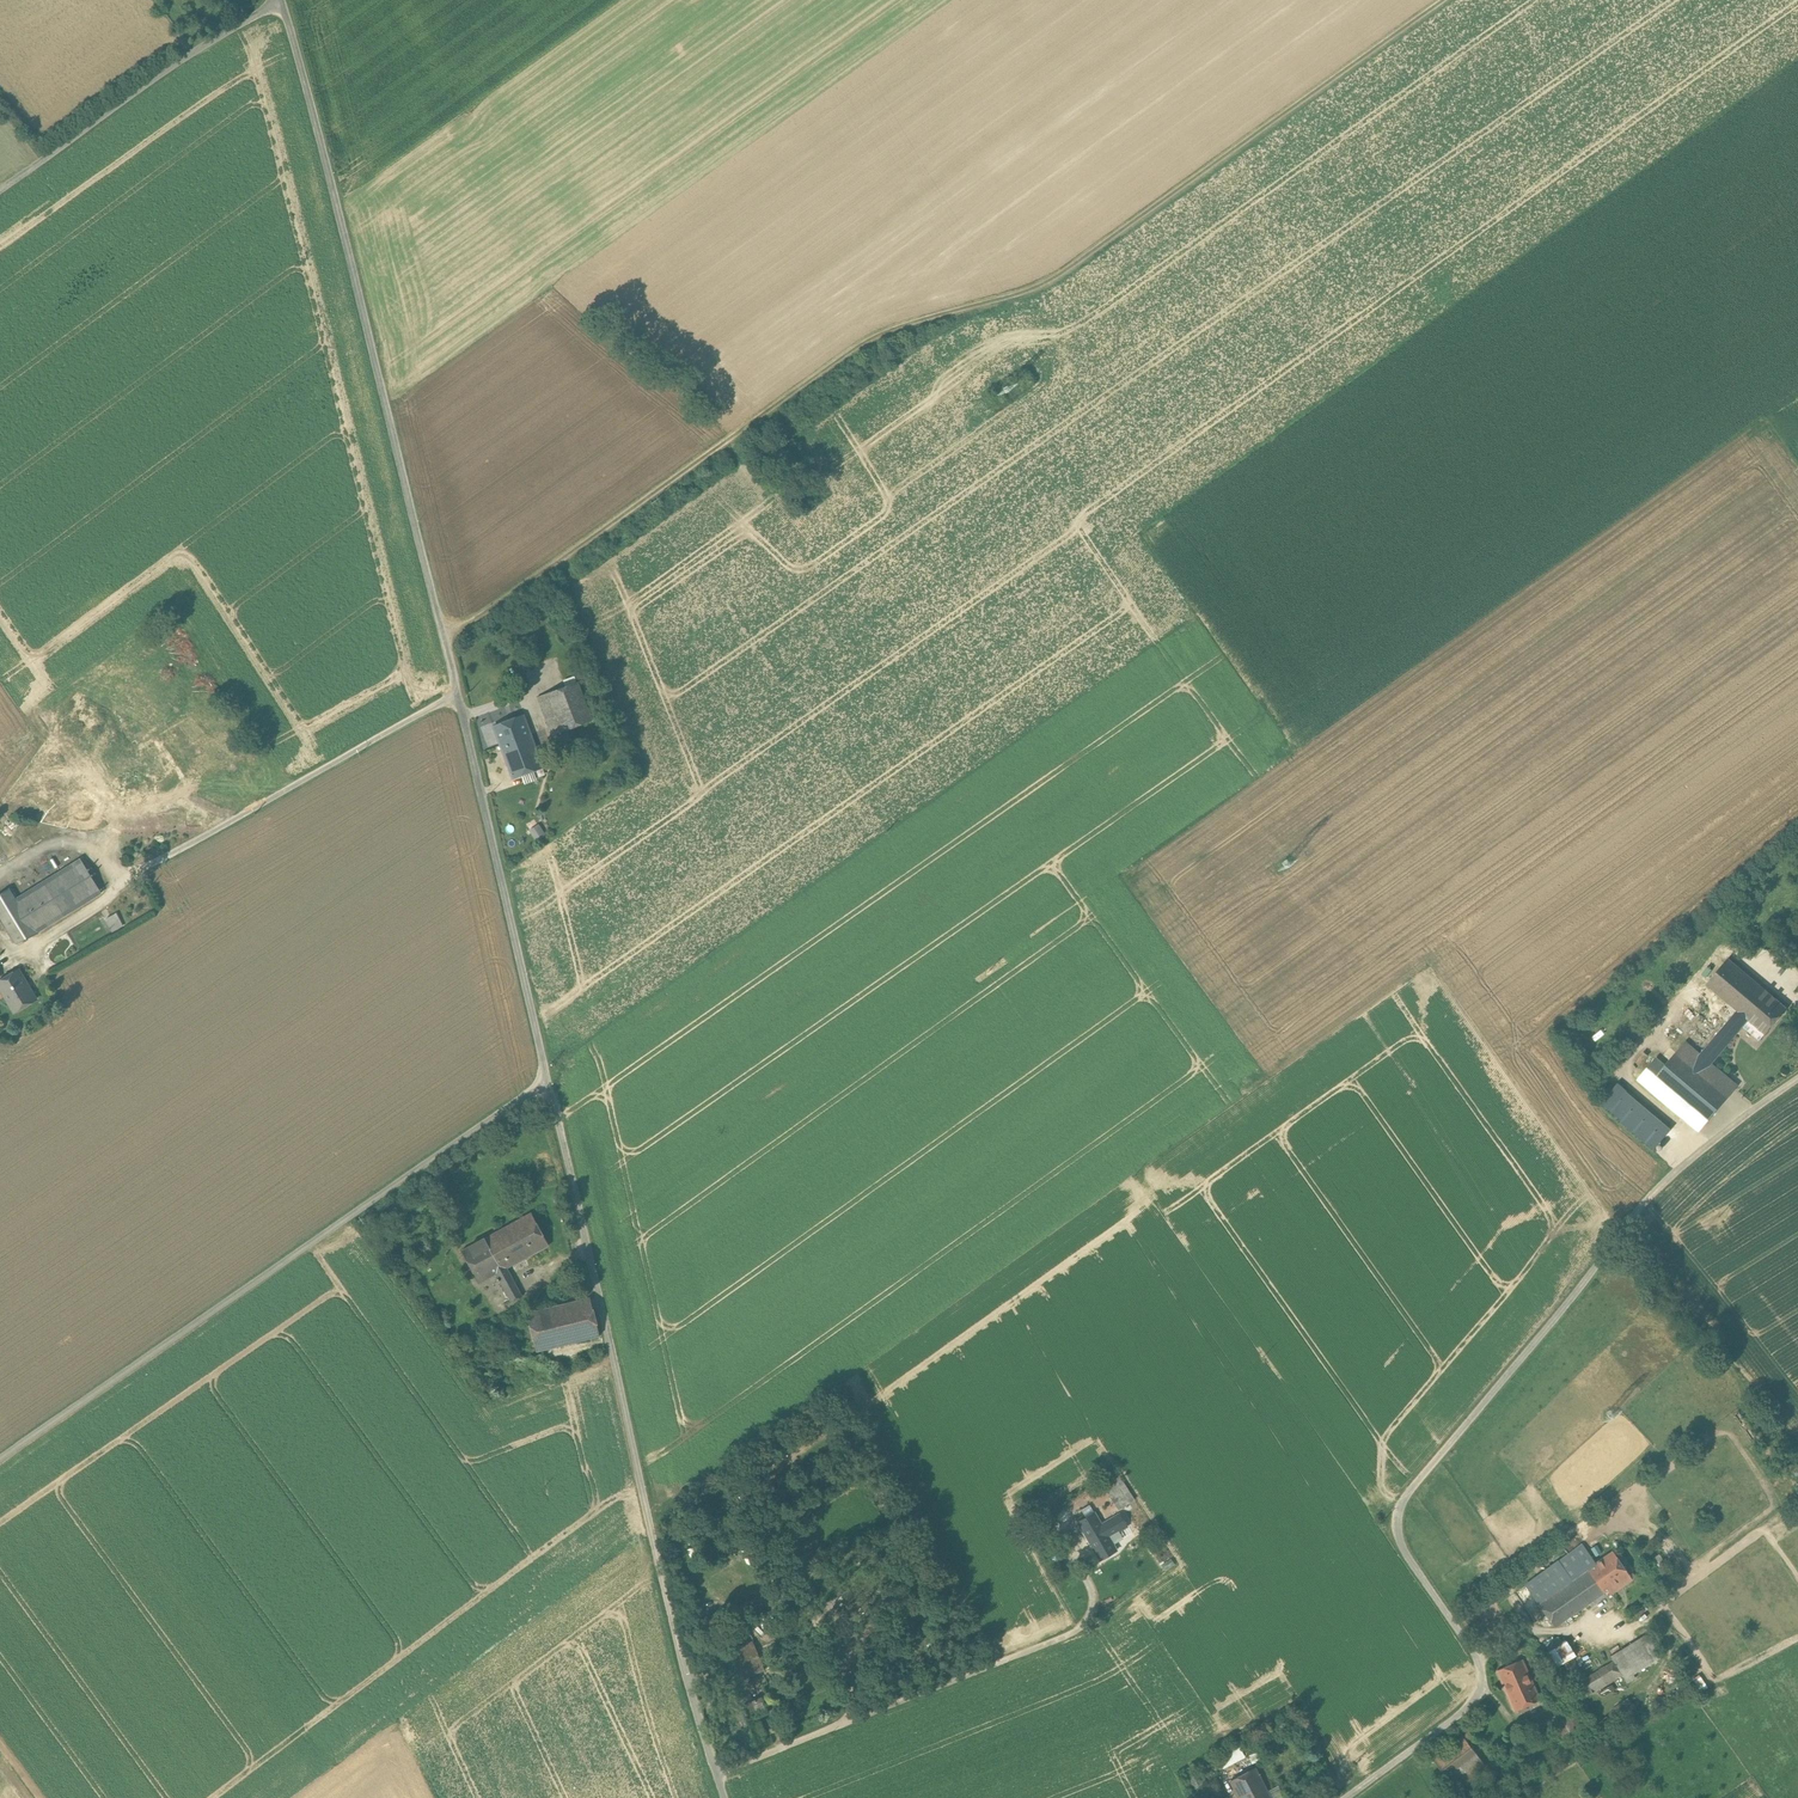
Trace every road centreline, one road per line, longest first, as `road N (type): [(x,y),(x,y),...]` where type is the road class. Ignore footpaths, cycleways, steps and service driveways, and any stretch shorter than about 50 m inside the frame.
road 1 (track): [(1442,0),(1047,283),(873,336),(447,640)]
road 2 (unclassified): [(283,0),(549,1079)]
road 3 (unclassified): [(1345,1797),(1474,1703),(1487,1680),(1391,1530),(1399,1499),(1665,1183),(1797,1082)]
road 4 (unclassified): [(549,1079),(685,1673),(725,1797)]
road 5 (unclassified): [(0,1454),(549,1079)]
road 6 (unclassified): [(0,190),(281,0)]

